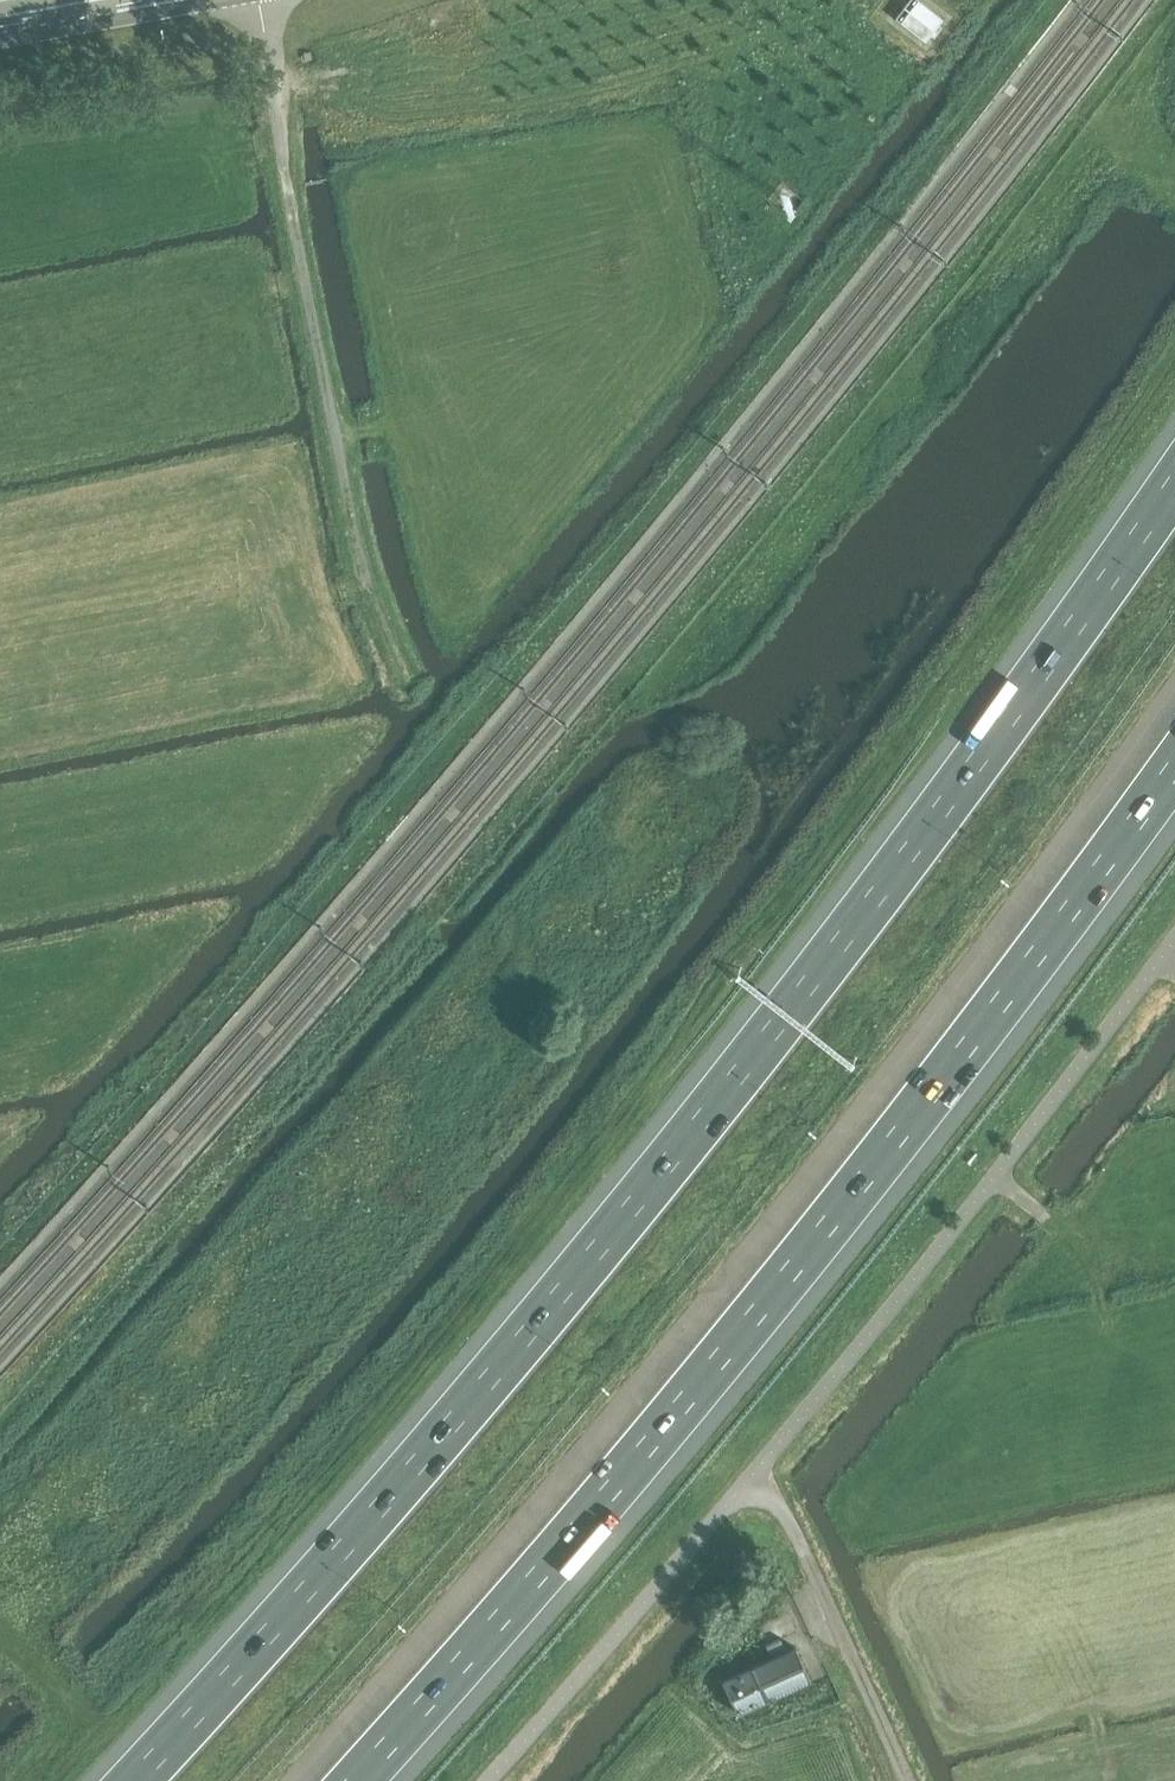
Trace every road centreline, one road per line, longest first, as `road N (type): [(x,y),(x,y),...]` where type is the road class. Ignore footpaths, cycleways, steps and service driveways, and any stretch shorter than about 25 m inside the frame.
road 1 (motorway): [(1174,481),(878,894),(507,1363),(126,1780)]
road 2 (motorway): [(347,1780),(644,1454),(1005,997),(1174,765)]
road 3 (unclassified): [(488,1780),(762,1470),(998,1183),(1174,937)]
road 4 (track): [(410,683),(357,527),(273,61)]
road 5 (track): [(902,1780),(762,1470)]
road 6 (secondary): [(0,23),(125,0)]

